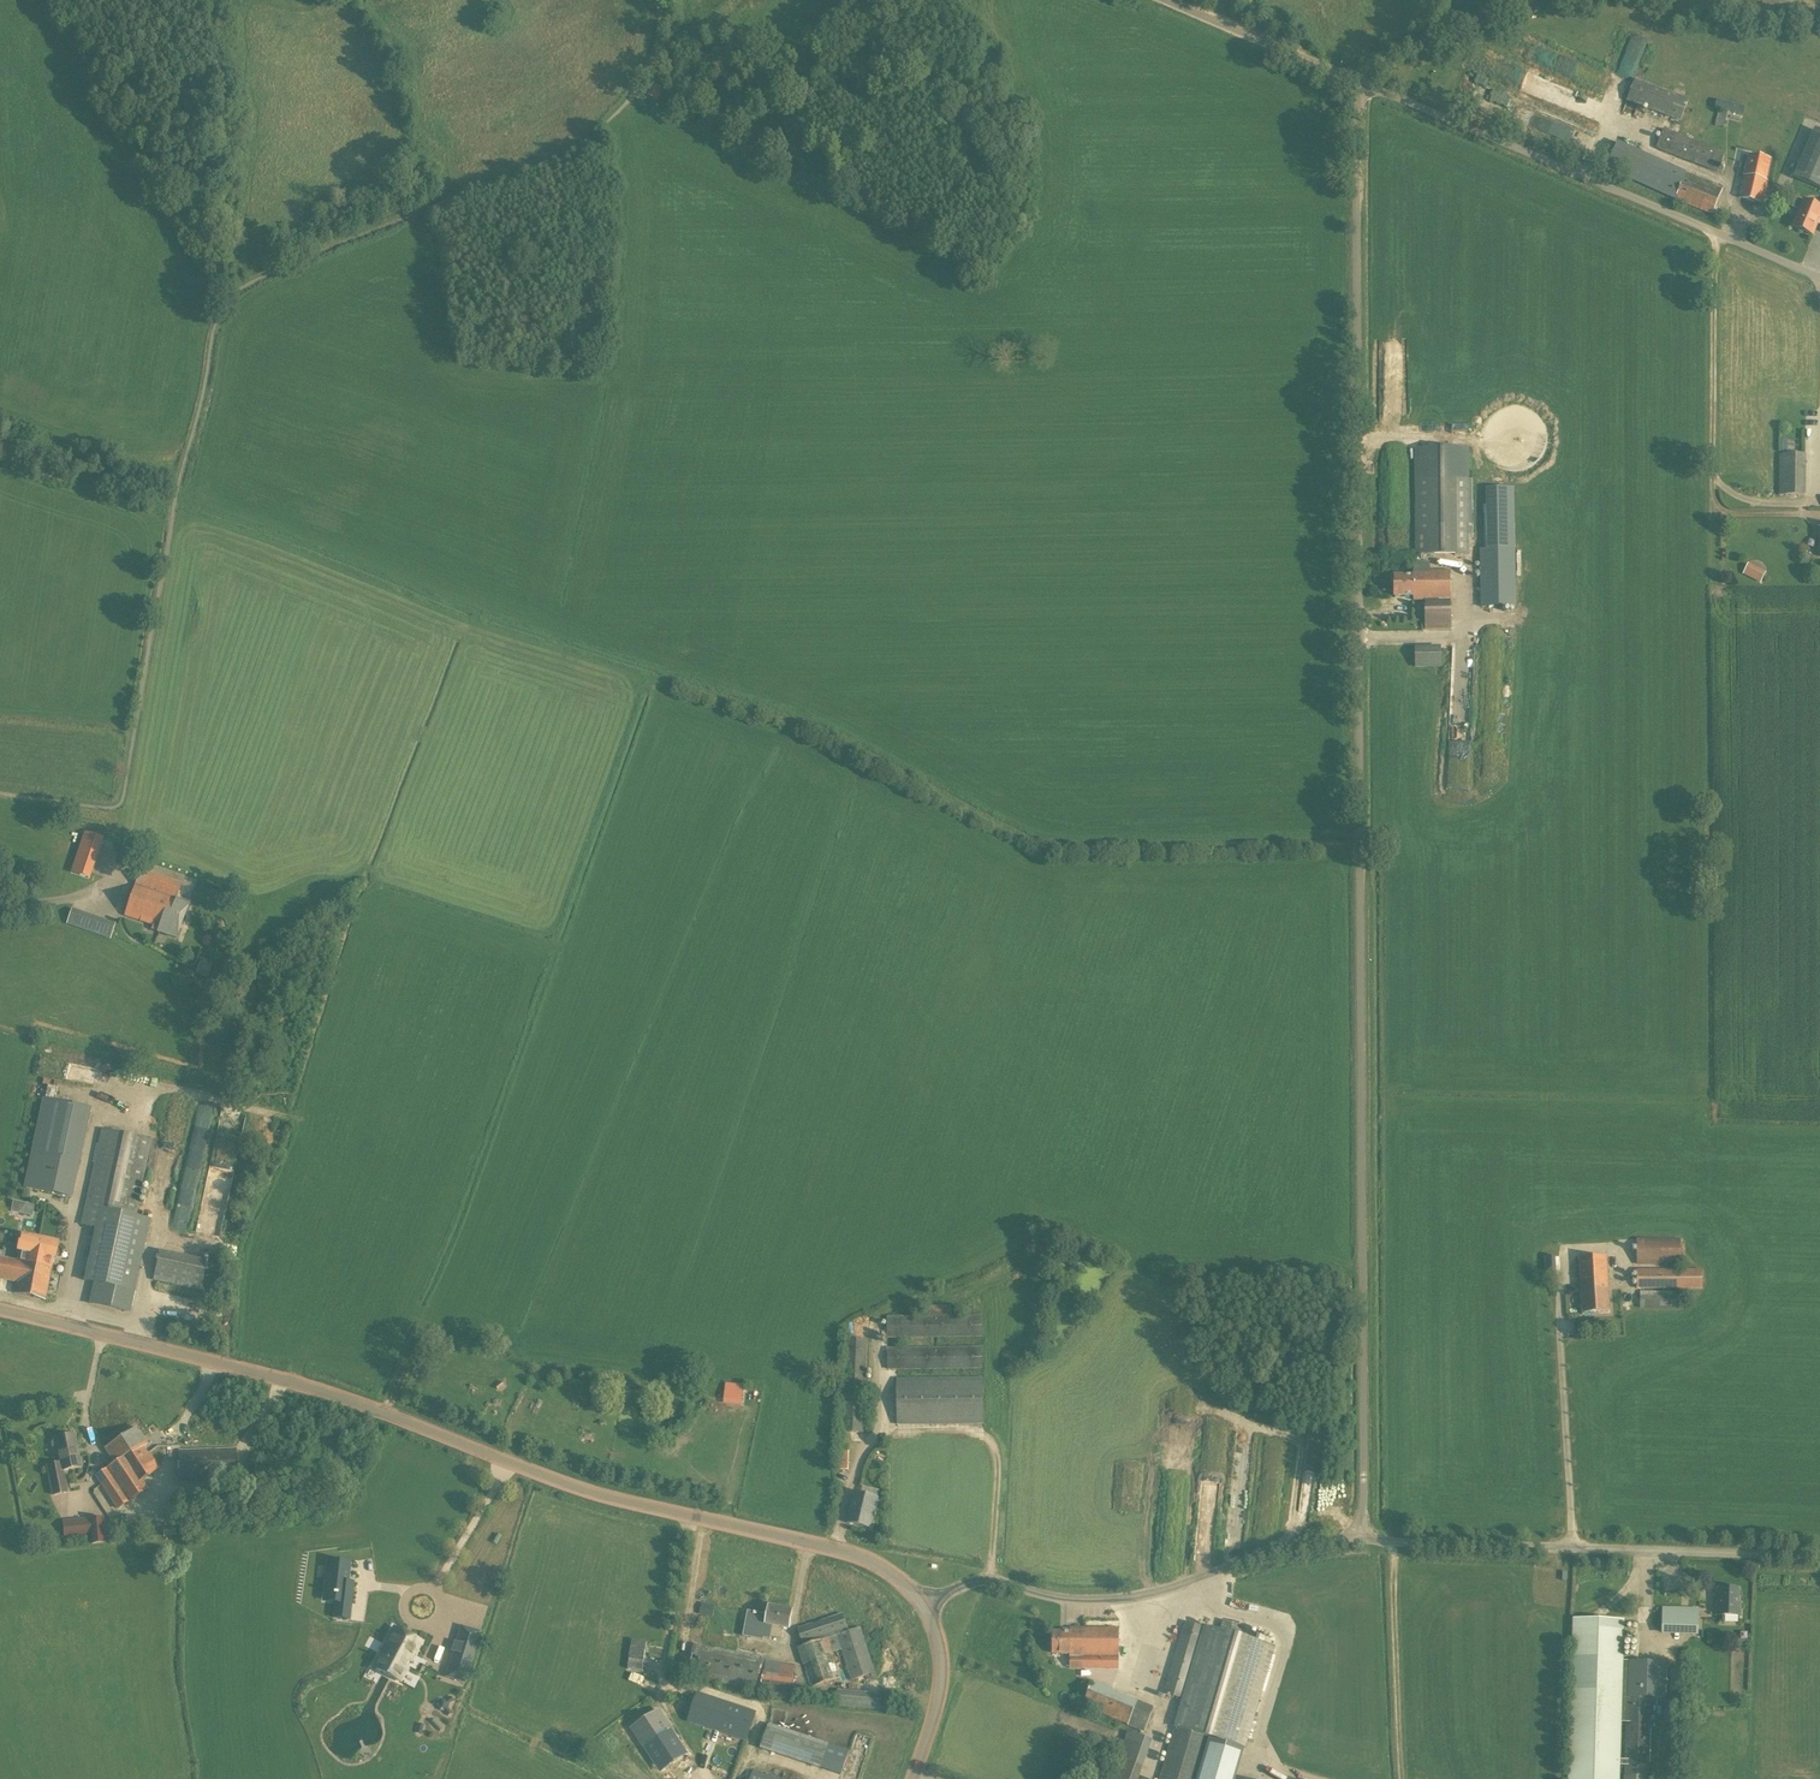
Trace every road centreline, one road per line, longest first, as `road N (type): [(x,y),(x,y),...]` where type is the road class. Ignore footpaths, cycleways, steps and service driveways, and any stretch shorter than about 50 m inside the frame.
road 1 (unclassified): [(1361,1540),(1358,79)]
road 2 (tertiary): [(923,1605),(884,1568),(844,1551),(582,1489),(299,1381),(0,1309)]
road 3 (unclassified): [(1819,274),(1358,79)]
road 4 (tertiary): [(1819,1555),(1361,1540)]
road 5 (tertiary): [(923,1605),(992,1580),(1058,1598),(1143,1595),(1267,1553),(1361,1540)]
road 6 (track): [(1387,1541),(1394,1560),(1402,1778)]
road 7 (unclassified): [(1358,79),(1169,0)]
road 8 (unclassified): [(1358,79),(1522,0)]
road 9 (tertiary): [(913,1778),(942,1671),(923,1605)]
road 10 (track): [(658,0),(659,34),(636,92),(607,122)]

